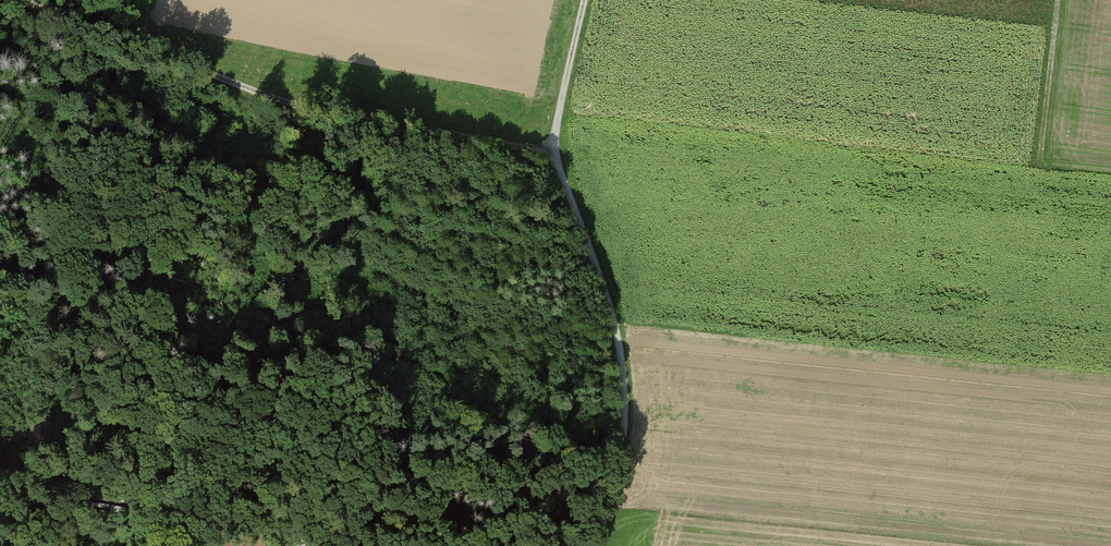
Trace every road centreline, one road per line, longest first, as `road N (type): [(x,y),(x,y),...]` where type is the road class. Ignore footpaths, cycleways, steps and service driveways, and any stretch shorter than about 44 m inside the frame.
road 1 (track): [(21,0),(318,111),(550,153),(593,256),(623,374),(622,447),(591,545)]
road 2 (track): [(310,545),(0,472)]
road 3 (track): [(550,153),(584,0)]

